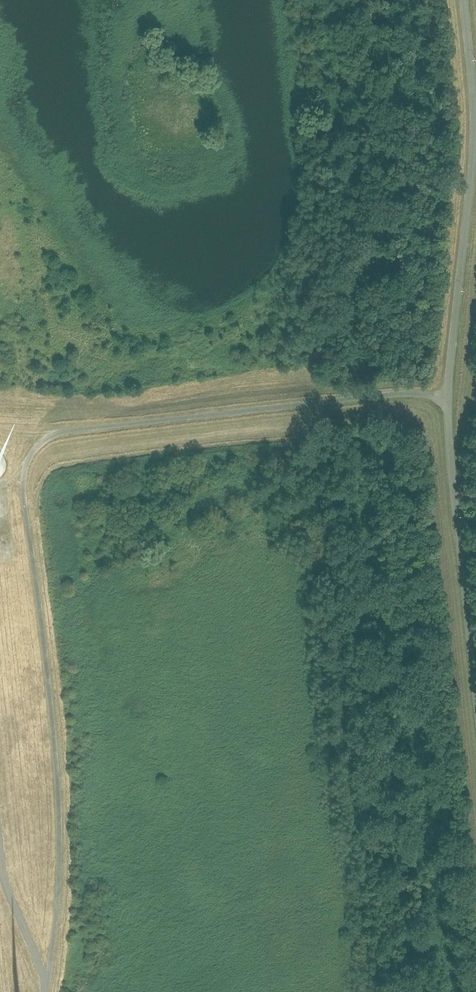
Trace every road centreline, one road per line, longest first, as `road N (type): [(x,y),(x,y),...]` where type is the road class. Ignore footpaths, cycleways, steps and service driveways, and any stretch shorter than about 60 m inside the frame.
road 1 (unclassified): [(47,985),(60,815),(24,499),(31,454),(79,429),(411,394),(448,397)]
road 2 (unclassified): [(475,691),(448,397)]
road 3 (unclassified): [(448,397),(475,129)]
road 4 (unclassified): [(47,985),(0,856)]

